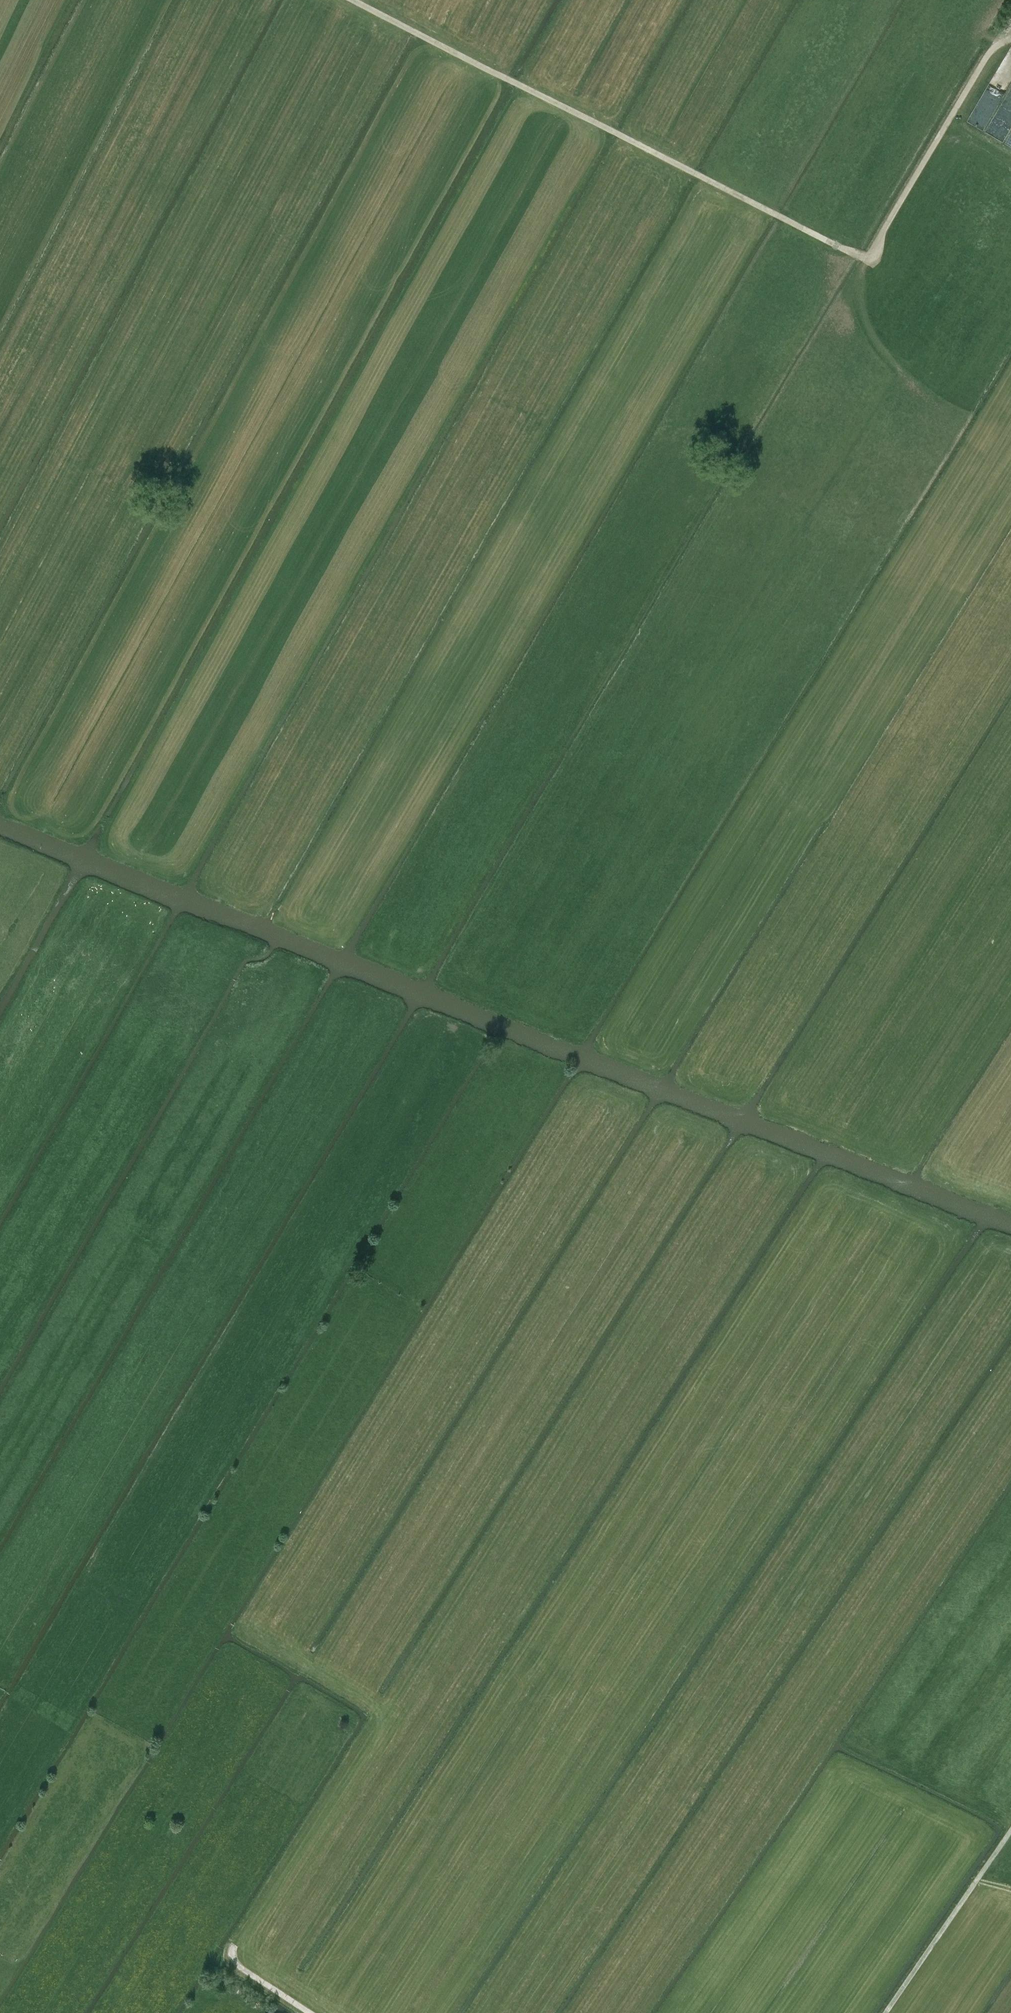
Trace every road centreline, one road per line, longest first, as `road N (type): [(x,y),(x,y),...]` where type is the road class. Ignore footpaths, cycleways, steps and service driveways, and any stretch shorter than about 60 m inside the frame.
road 1 (track): [(352,0),(859,256),(871,256),(988,52),(1010,38)]
road 2 (track): [(885,2012),(1010,1830)]

